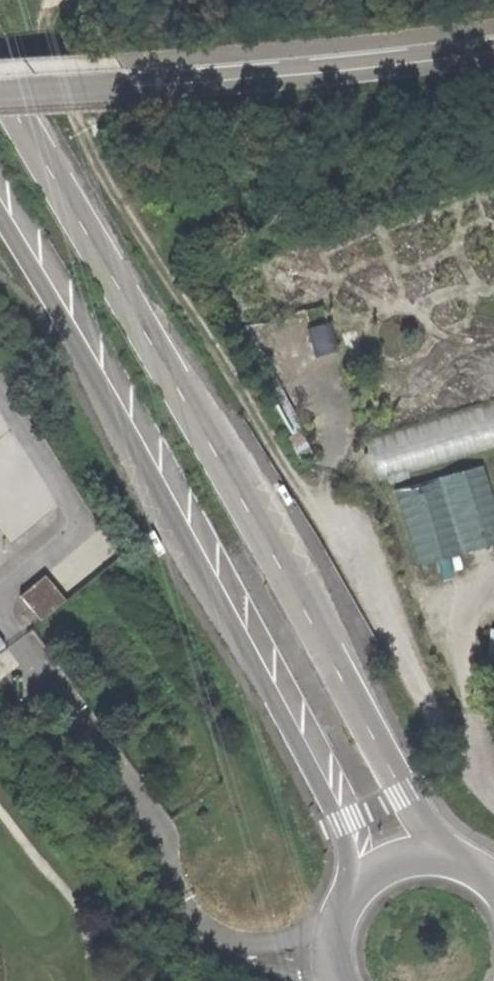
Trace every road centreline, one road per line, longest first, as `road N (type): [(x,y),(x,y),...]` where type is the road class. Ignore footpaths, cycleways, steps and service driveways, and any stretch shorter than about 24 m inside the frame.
road 1 (primary): [(433,852),(283,566),(0,78)]
road 2 (primary): [(0,222),(220,589),(361,877)]
road 3 (track): [(314,512),(83,136),(49,47),(53,0)]
road 4 (tertiary): [(0,94),(493,45)]

